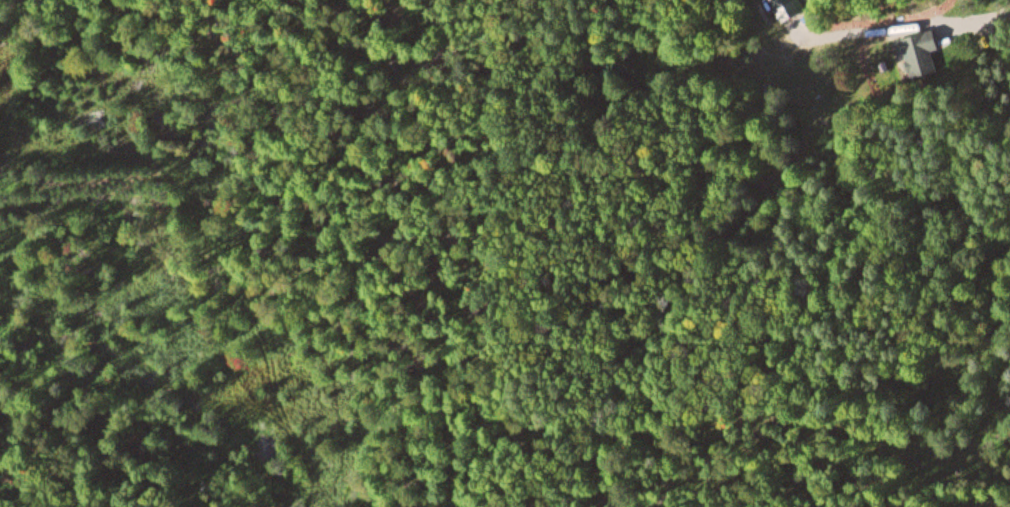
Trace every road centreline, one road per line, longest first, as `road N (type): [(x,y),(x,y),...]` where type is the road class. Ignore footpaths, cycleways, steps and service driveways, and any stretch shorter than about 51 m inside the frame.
road 1 (residential): [(240,506),(157,431),(0,372)]

